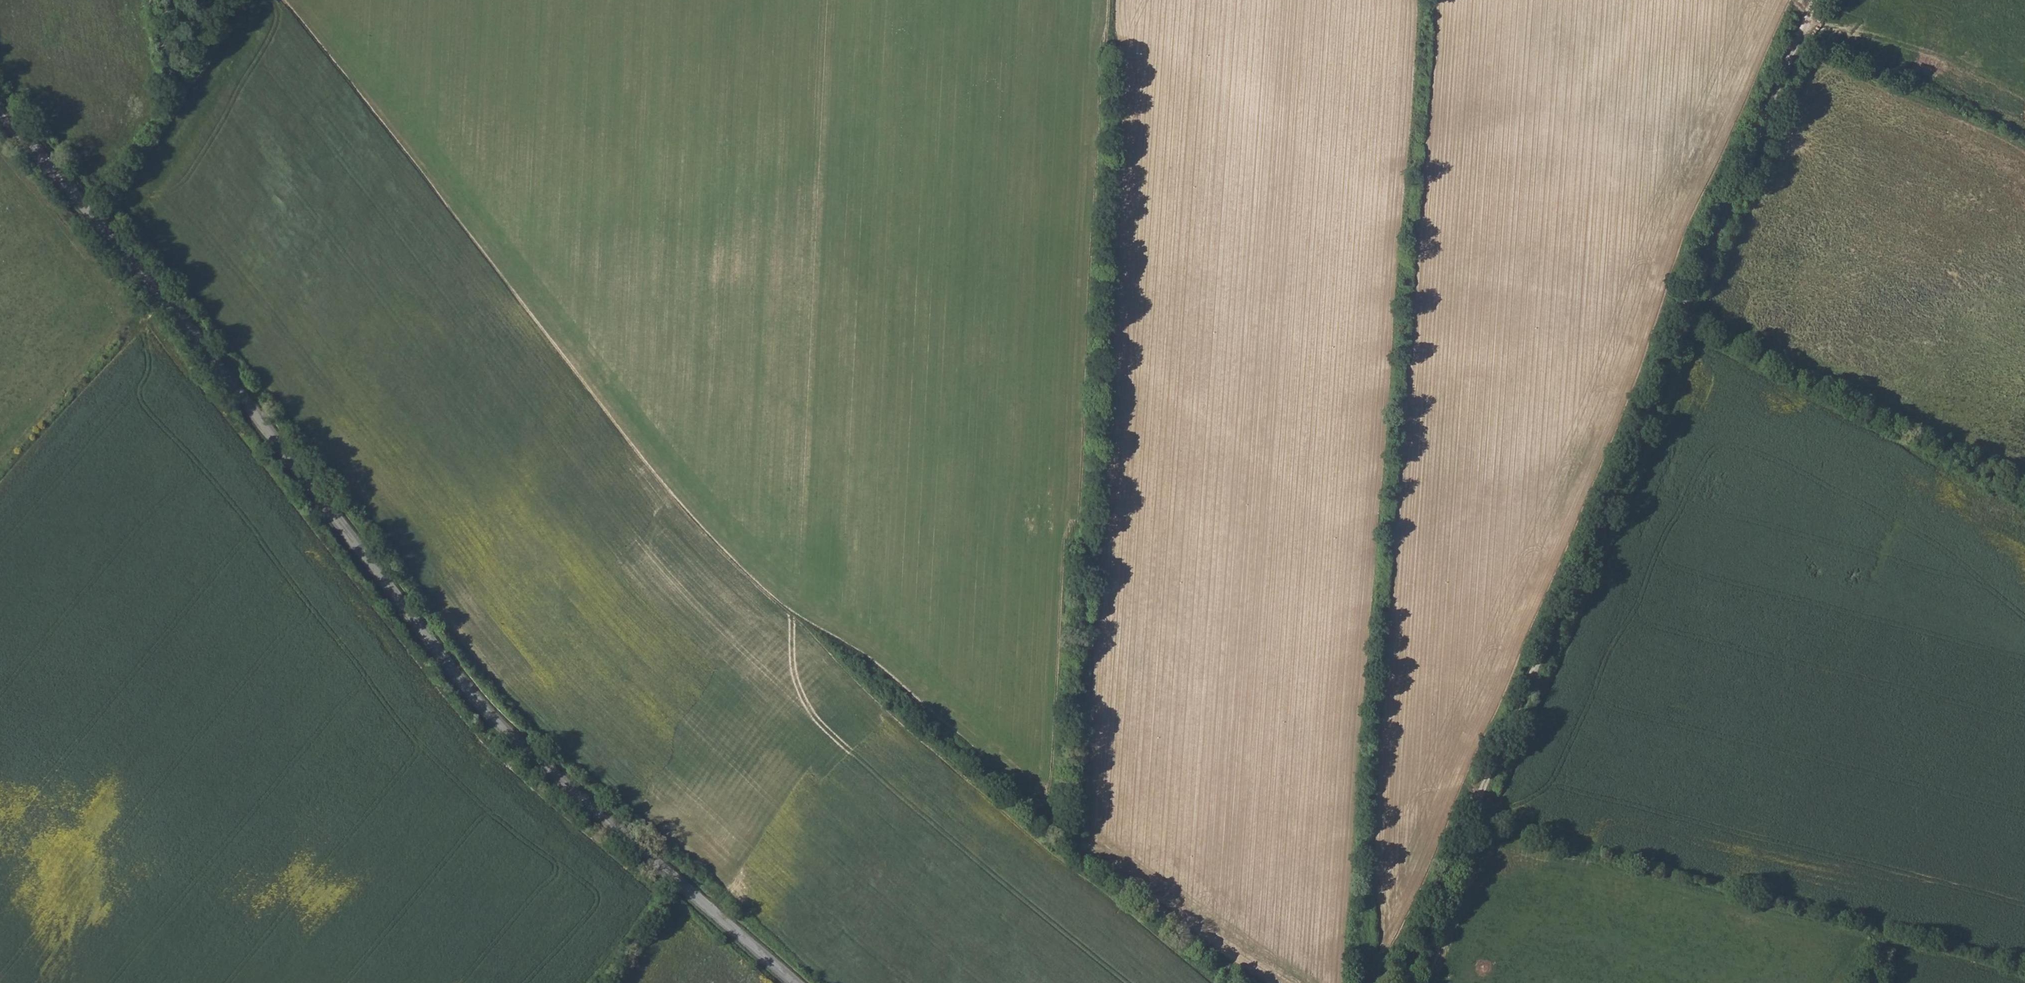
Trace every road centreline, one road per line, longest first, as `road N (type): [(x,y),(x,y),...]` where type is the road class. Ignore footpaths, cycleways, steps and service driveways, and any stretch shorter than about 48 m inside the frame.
road 1 (tertiary): [(794,982),(481,704),(245,400),(0,111)]
road 2 (track): [(1814,0),(1623,475),(1397,982)]

